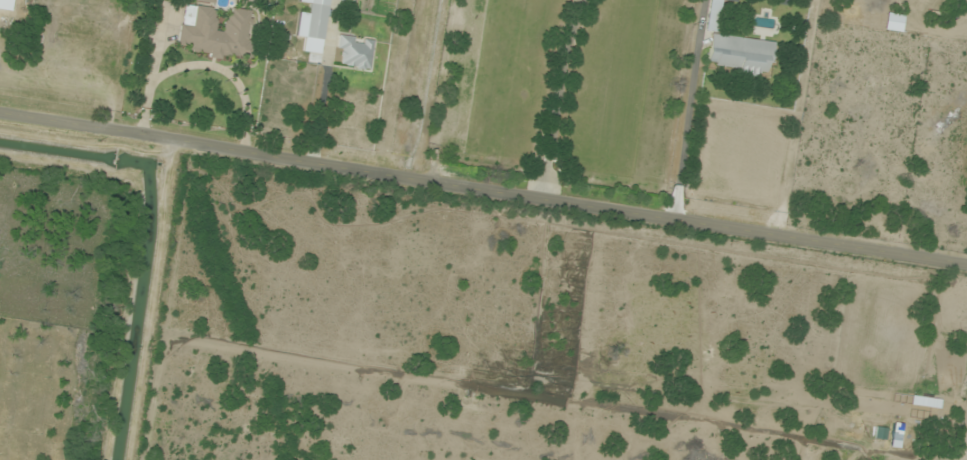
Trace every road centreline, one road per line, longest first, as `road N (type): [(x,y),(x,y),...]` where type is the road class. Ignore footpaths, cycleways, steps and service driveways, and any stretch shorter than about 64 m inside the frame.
road 1 (residential): [(966,267),(0,114)]

